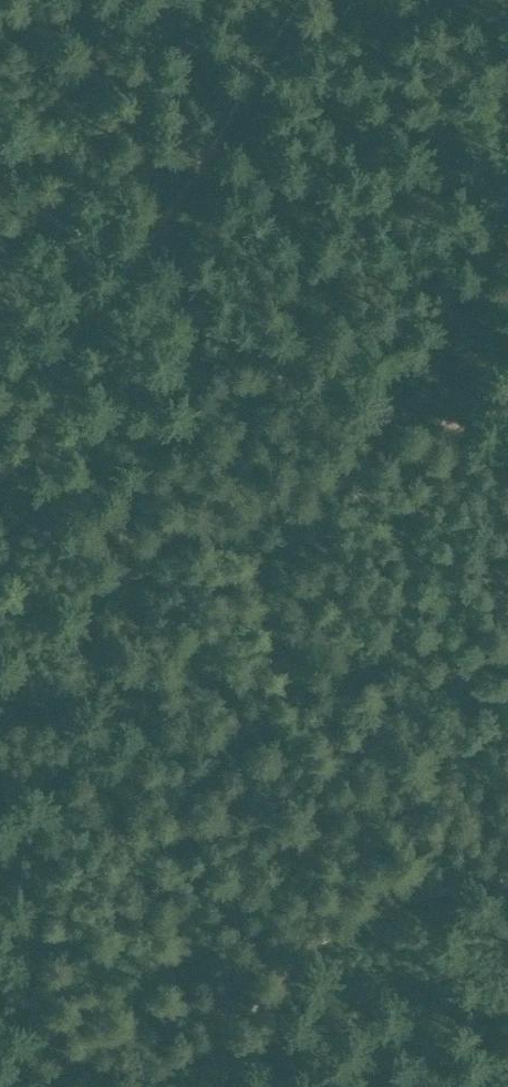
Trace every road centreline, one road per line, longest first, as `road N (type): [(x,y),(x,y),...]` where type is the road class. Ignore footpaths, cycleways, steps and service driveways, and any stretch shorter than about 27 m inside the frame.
road 1 (track): [(21,1086),(42,965),(50,786),(139,743),(141,661),(120,525),(169,449),(207,369),(188,314)]
road 2 (track): [(309,0),(167,240),(121,275),(55,370),(0,479)]
road 3 (track): [(188,314),(0,186)]

